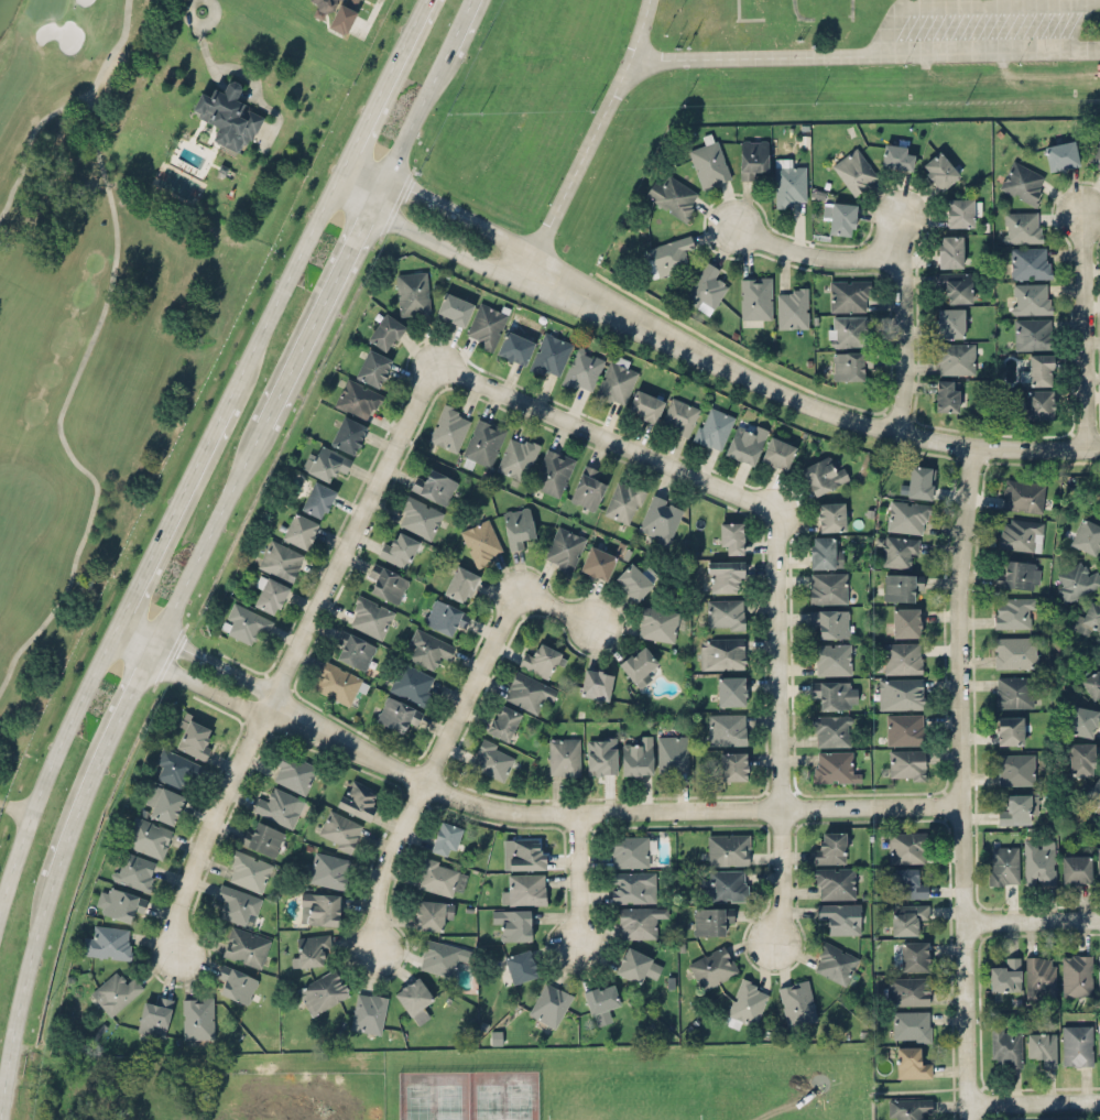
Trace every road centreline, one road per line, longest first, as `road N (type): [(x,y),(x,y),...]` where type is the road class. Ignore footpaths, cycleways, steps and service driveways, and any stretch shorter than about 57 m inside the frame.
road 1 (residential): [(963,805),(491,808),(269,707)]
road 2 (residential): [(967,1119),(958,587),(971,444)]
road 3 (residential): [(1099,447),(971,444),(874,423),(655,330)]
road 4 (residential): [(439,368),(418,392),(269,707)]
road 5 (residential): [(439,368),(773,513)]
road 6 (residential): [(655,330),(537,247),(351,159)]
road 7 (residential): [(333,194),(524,282),(655,330)]
road 8 (primary): [(122,616),(33,807),(0,912)]
road 9 (residential): [(773,513),(780,806)]
road 10 (primary): [(351,159),(229,403)]
road 11 (residential): [(269,707),(182,892),(177,956)]
road 12 (residential): [(910,432),(910,181)]
road 13 (residential): [(1089,447),(1083,208)]
road 14 (primary): [(264,424),(368,209)]
road 15 (primary): [(229,403),(122,616)]
road 16 (primary): [(54,879),(146,661)]
road 17 (primary): [(159,634),(264,424)]
road 18 (primary): [(0,1105),(54,879)]
road 19 (residential): [(521,595),(425,784)]
road 20 (residential): [(912,248),(823,246),(727,207)]
road 21 (primary): [(433,0),(351,159)]
road 22 (residential): [(425,784),(378,889),(373,952)]
road 23 (primary): [(368,209),(448,51)]
road 24 (residential): [(109,641),(244,707),(269,707)]
road 25 (residential): [(780,806),(776,944)]
road 26 (residential): [(962,922),(1099,919)]
road 27 (residential): [(576,811),(578,946)]
road 28 (residential): [(269,707),(253,683),(159,634)]
road 29 (residential): [(1099,1099),(967,1099)]

